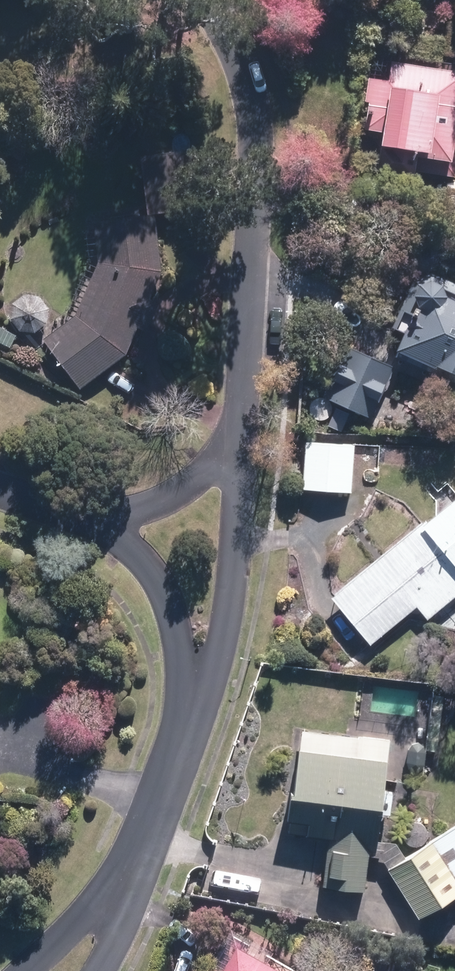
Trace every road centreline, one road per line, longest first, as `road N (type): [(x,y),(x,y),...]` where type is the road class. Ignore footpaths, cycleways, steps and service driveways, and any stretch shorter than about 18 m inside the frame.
road 1 (residential): [(210,0),(249,89),(257,151),(236,437)]
road 2 (residential): [(236,437),(231,598),(186,727)]
road 3 (residential): [(186,727),(178,632),(157,581),(113,536),(50,509)]
road 4 (residential): [(236,437),(202,475),(144,505),(103,513),(50,509)]
road 5 (residential): [(27,970),(147,849)]
road 6 (residential): [(147,849),(99,970)]
road 7 (residential): [(186,727),(147,849)]

